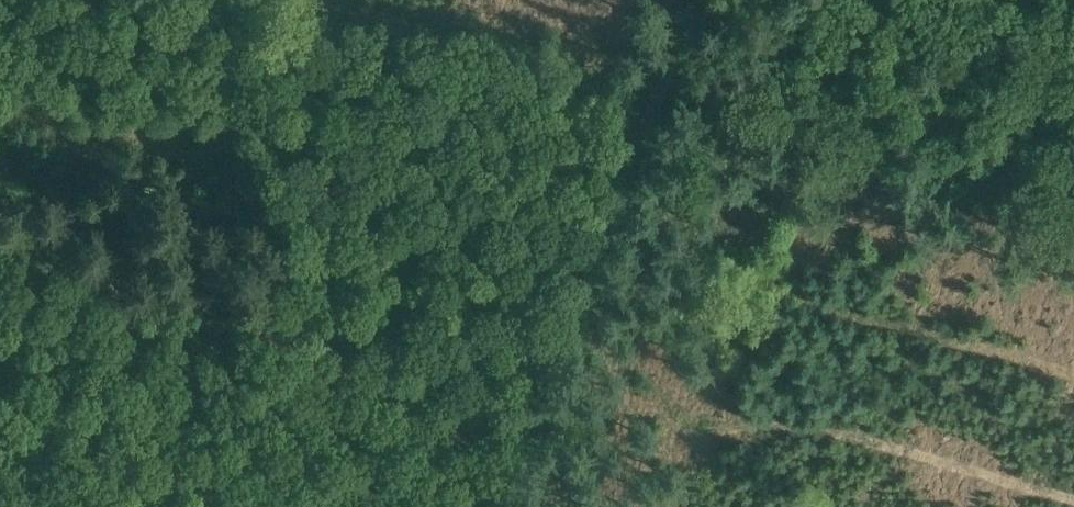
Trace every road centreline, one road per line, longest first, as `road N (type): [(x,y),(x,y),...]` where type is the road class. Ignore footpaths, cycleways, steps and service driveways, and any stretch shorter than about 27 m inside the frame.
road 1 (track): [(494,506),(700,0)]
road 2 (track): [(1073,231),(660,103)]
road 3 (track): [(306,0),(660,103)]

